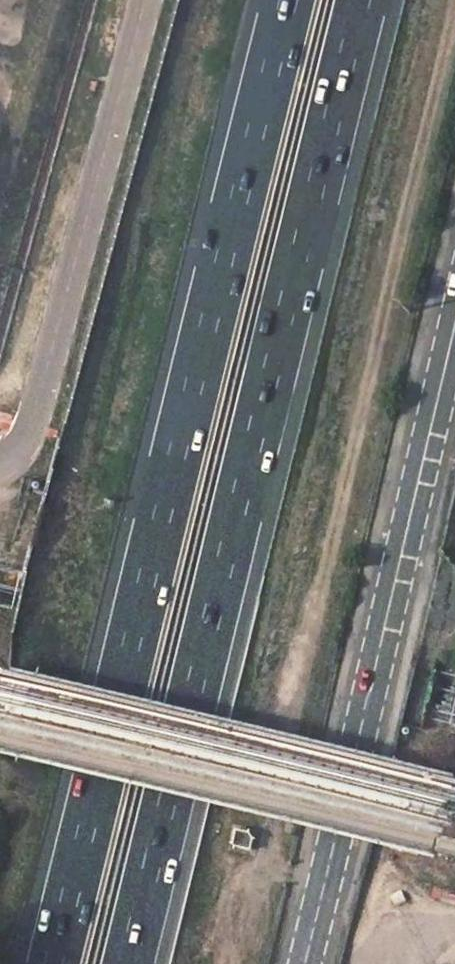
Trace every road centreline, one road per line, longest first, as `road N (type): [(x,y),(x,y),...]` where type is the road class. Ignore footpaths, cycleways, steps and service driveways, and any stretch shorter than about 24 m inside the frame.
road 1 (motorway): [(128,963),(364,0)]
road 2 (motorway): [(288,0),(53,963)]
road 3 (secondary): [(454,329),(304,963)]
road 4 (unclassified): [(146,0),(42,394),(26,439),(0,466)]

